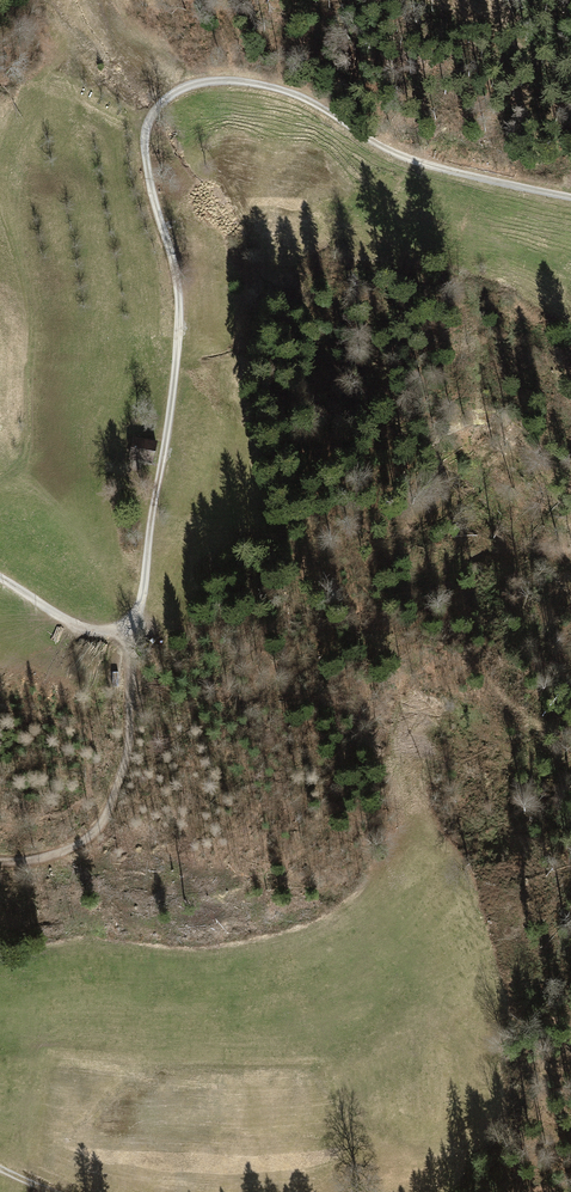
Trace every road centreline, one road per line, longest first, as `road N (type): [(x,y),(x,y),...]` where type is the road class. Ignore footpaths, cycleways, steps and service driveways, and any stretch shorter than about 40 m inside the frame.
road 1 (track): [(0,579),(80,630),(107,633),(139,601),(177,338),(177,288),(143,166),(144,127),(168,94),(201,83),(284,90),(399,157),(570,200)]
road 2 (track): [(0,477),(16,467),(28,434),(34,313),(15,202),(42,81),(55,80),(144,127)]
road 3 (track): [(0,859),(34,862),(80,842),(102,817),(120,775),(129,683),(130,646),(119,625)]

